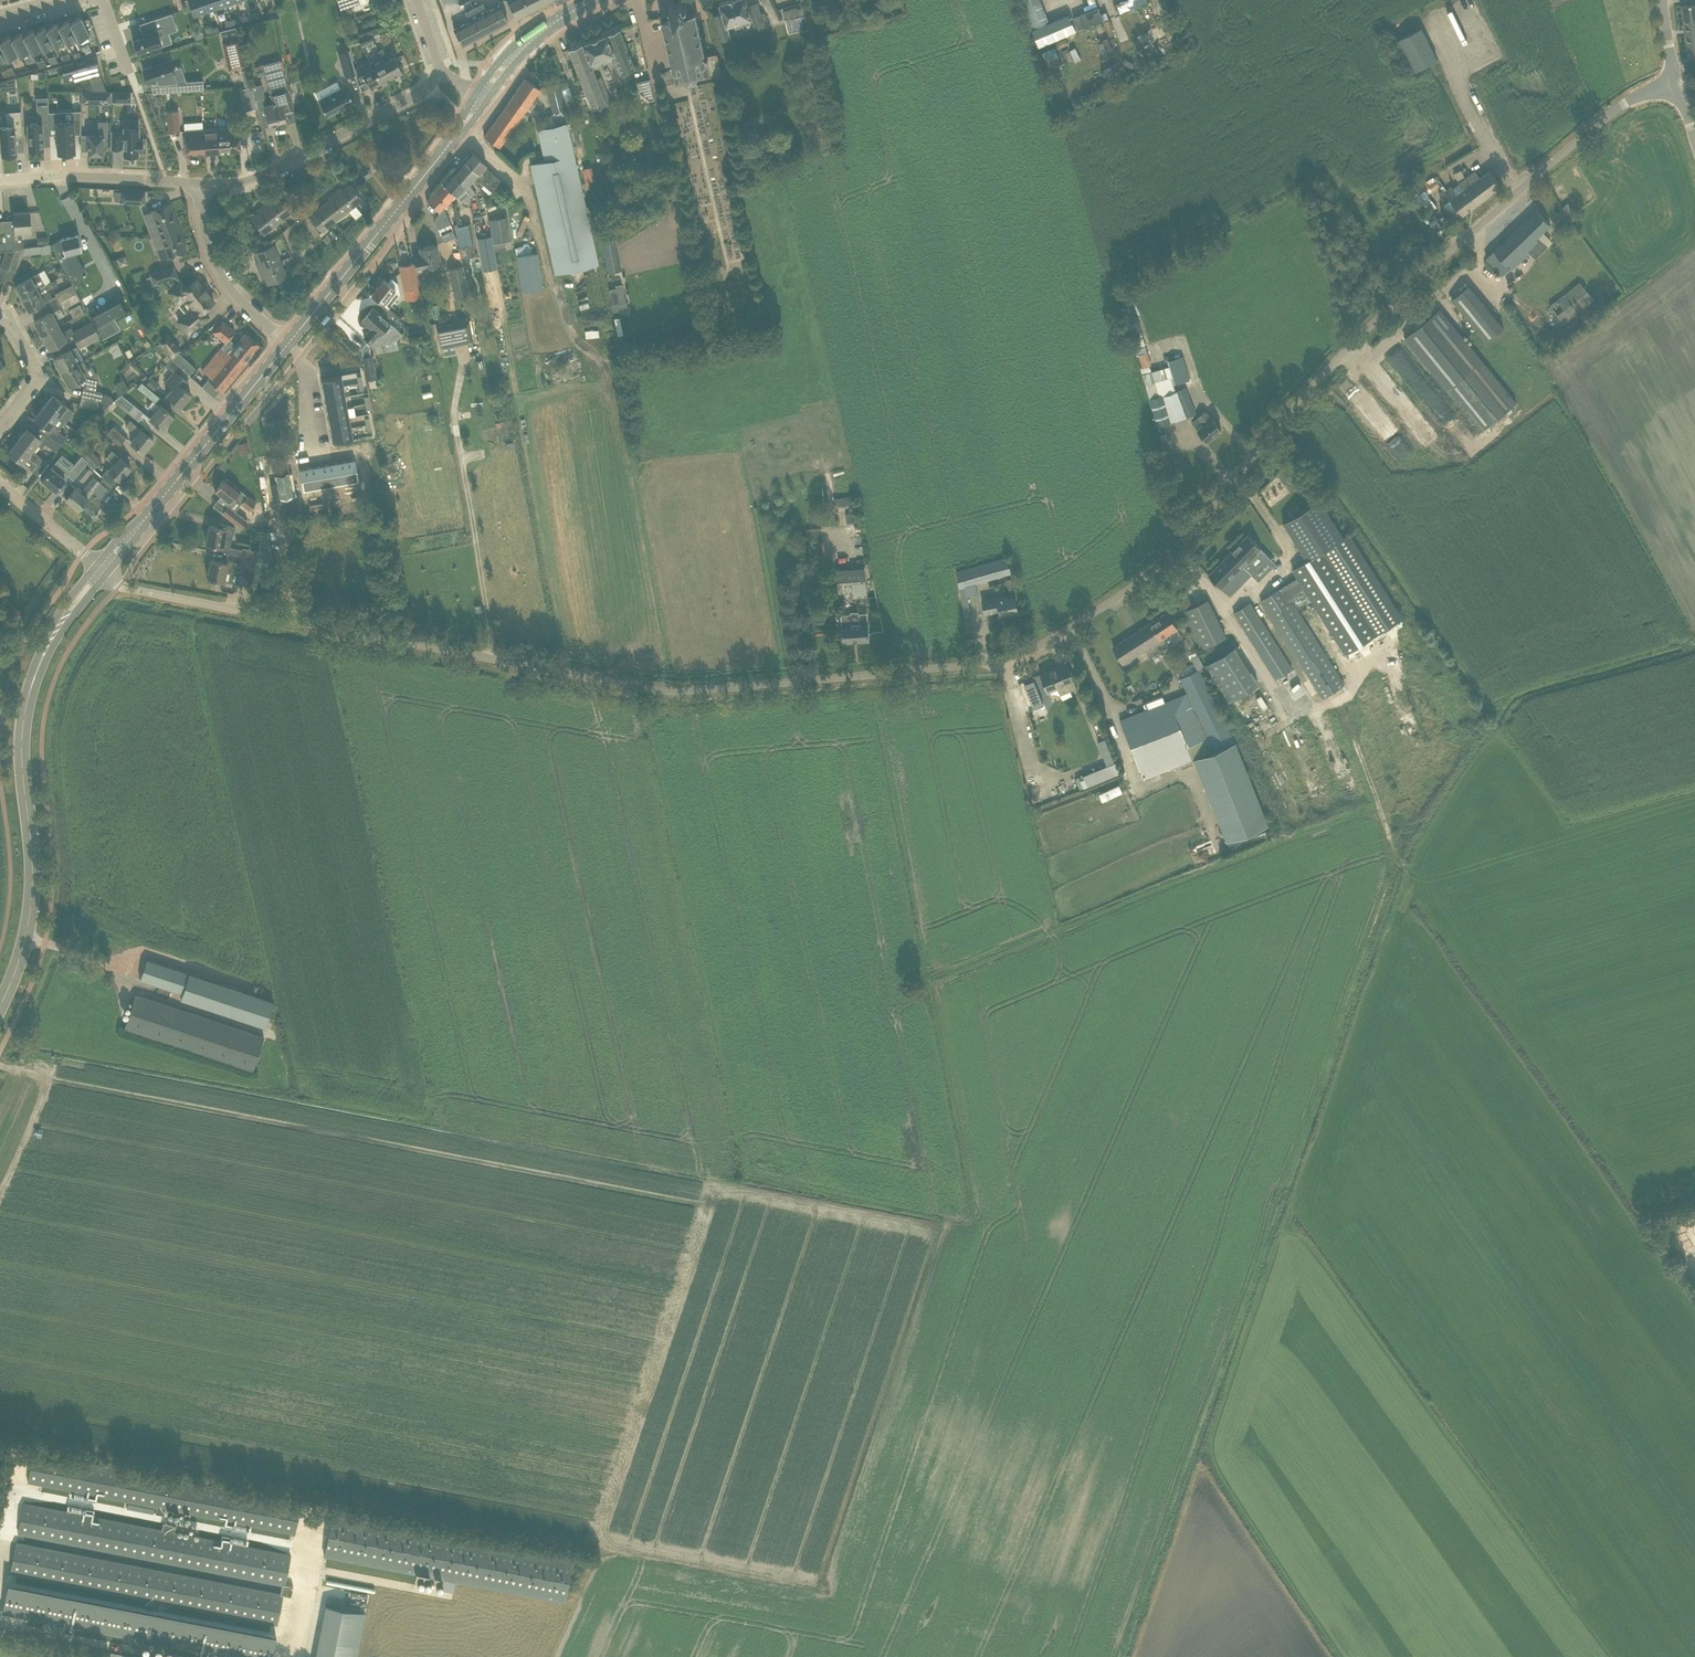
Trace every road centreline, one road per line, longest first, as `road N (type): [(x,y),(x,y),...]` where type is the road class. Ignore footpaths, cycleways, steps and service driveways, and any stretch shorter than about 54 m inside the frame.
road 1 (unclassified): [(103,570),(133,589),(659,689),(940,667),(1017,653),(1129,589),(1403,294),(1618,106),(1667,88)]
road 2 (secondary): [(0,1003),(18,964),(32,890),(21,745),(44,649)]
road 3 (residential): [(198,183),(261,179),(439,77)]
road 4 (secondary): [(290,342),(456,134)]
road 5 (secondary): [(103,570),(235,407)]
road 6 (residential): [(0,179),(198,183)]
road 7 (residential): [(290,342),(226,288),(202,230),(198,183)]
road 8 (unclassified): [(103,570),(0,485)]
road 9 (residential): [(0,425),(36,375),(0,317)]

